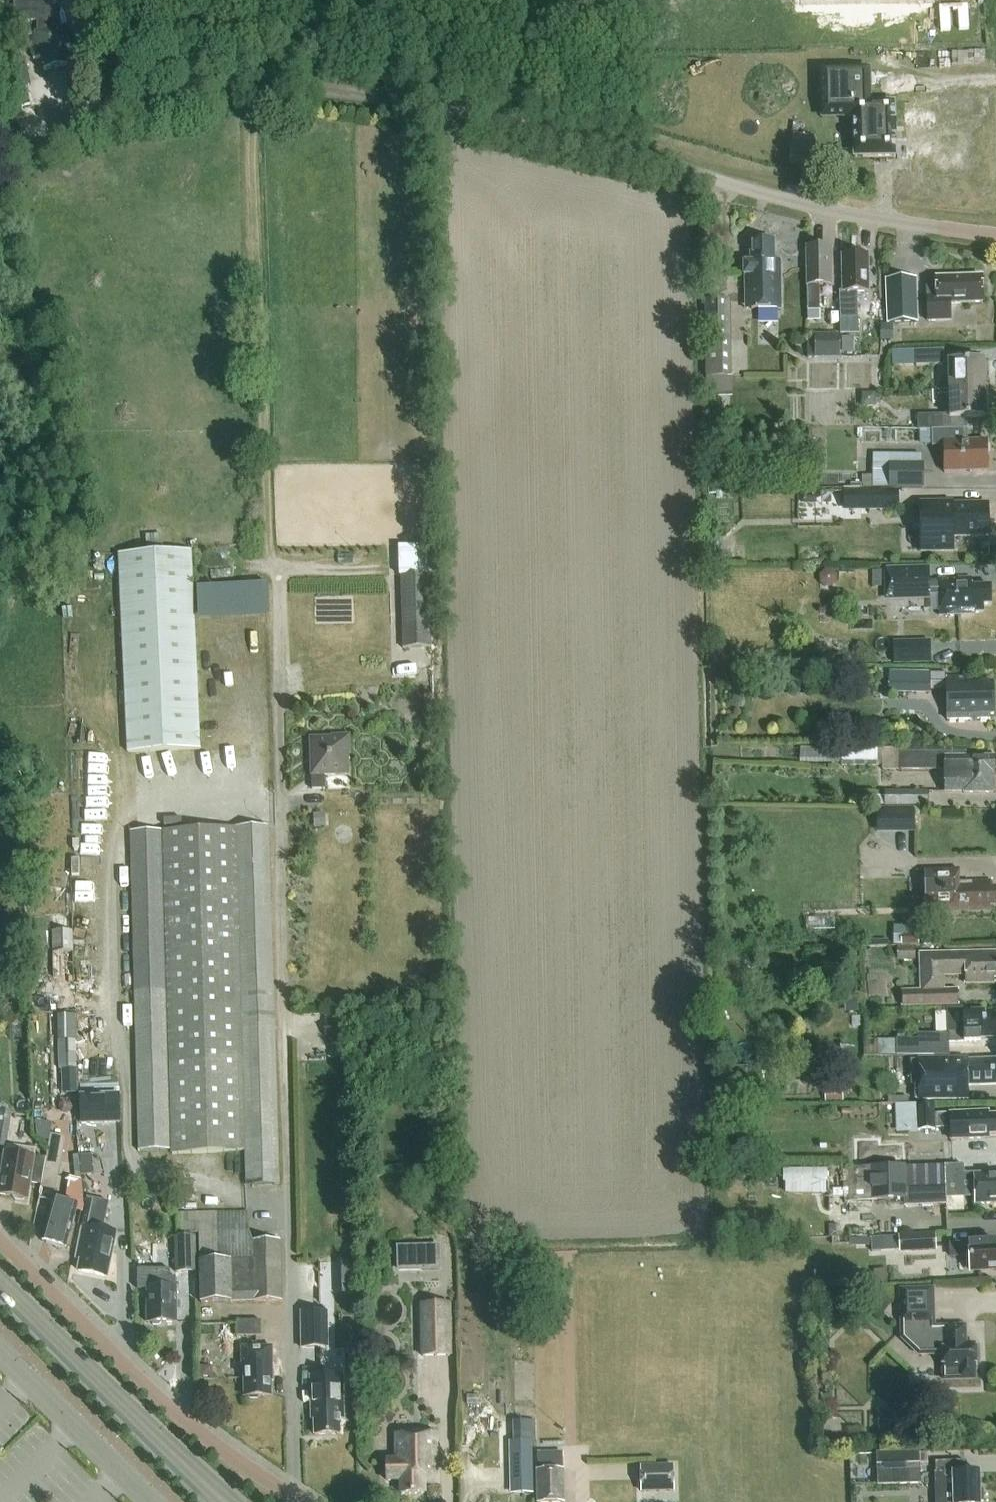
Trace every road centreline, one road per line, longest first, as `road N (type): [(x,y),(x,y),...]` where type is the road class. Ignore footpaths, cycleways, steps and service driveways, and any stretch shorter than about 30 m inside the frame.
road 1 (unclassified): [(995,237),(835,216),(332,90),(289,84),(206,91),(98,115)]
road 2 (track): [(274,573),(254,137),(267,85)]
road 3 (unclassified): [(296,1498),(185,1420),(0,1239)]
road 4 (secondary): [(0,1283),(223,1501)]
road 5 (unclassified): [(0,1351),(151,1501)]

